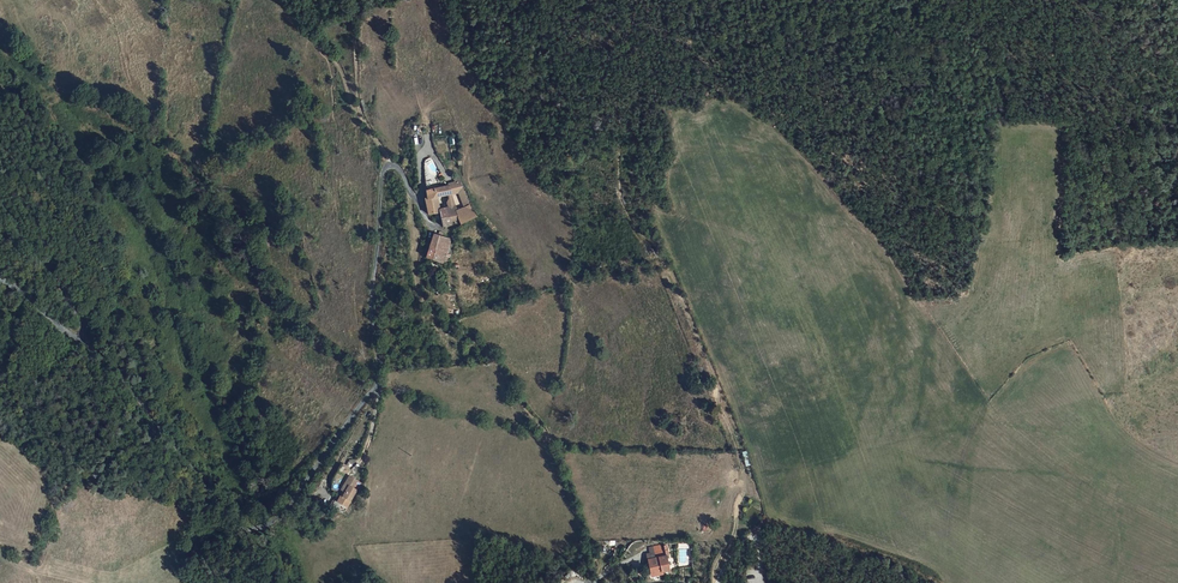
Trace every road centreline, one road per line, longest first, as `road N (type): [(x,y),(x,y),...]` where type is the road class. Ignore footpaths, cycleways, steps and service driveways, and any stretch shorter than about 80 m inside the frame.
road 1 (unclassified): [(85,339),(139,393),(234,521),(266,524),(376,386),(371,299),(382,180),(391,165)]
road 2 (track): [(593,582),(553,446),(494,358),(421,297),(410,193)]
road 3 (track): [(943,582),(905,562),(767,521)]
road 4 (tertiary): [(85,339),(86,327),(0,199)]

